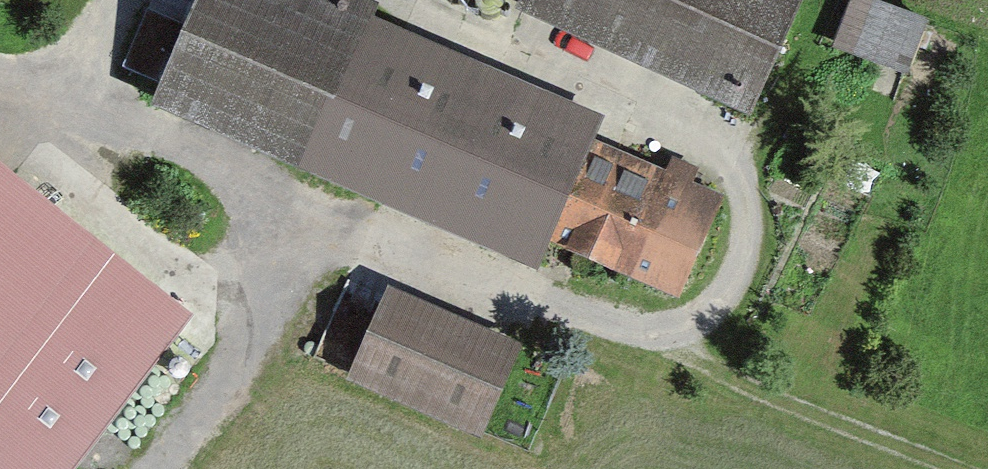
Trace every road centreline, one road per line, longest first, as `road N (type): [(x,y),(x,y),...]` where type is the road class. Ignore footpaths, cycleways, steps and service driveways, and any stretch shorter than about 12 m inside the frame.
road 1 (track): [(643,335),(13,72)]
road 2 (track): [(643,335),(705,314),(740,275),(746,186),(731,142),(715,128),(433,0)]
road 3 (track): [(953,468),(643,335)]
road 4 (track): [(170,468),(257,352),(327,207)]
road 5 (track): [(130,0),(102,52),(46,73),(13,72)]

